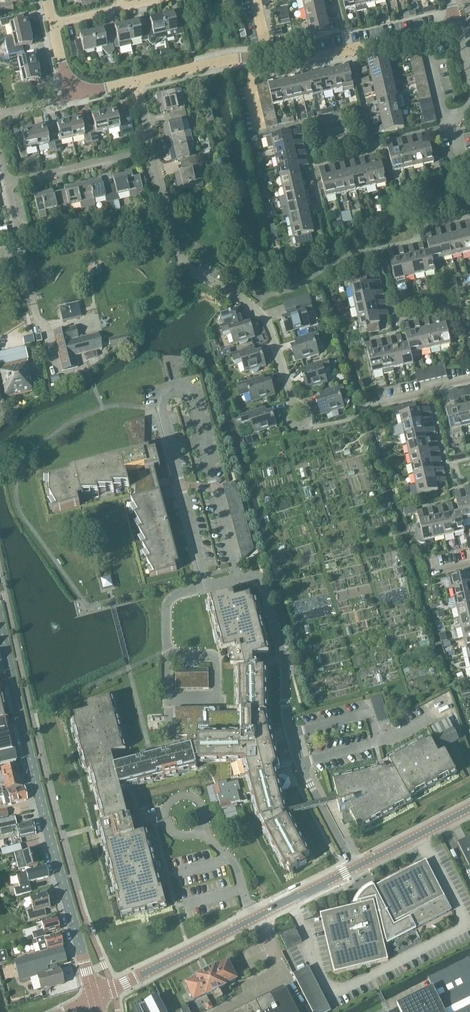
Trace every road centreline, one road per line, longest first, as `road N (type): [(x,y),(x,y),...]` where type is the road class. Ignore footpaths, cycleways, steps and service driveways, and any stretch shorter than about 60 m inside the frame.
road 1 (residential): [(353,869),(299,763),(286,720),(286,662),(259,579),(172,597),(167,656)]
road 2 (tertiary): [(95,999),(0,622)]
road 3 (residential): [(135,81),(239,58),(309,58),(457,25)]
road 4 (residential): [(298,417),(269,324),(183,262),(151,151)]
road 5 (tertiary): [(95,999),(251,920)]
road 6 (residential): [(6,183),(151,151)]
road 7 (tertiary): [(353,869),(469,807)]
road 8 (residential): [(167,656),(175,699),(214,698),(213,656)]

